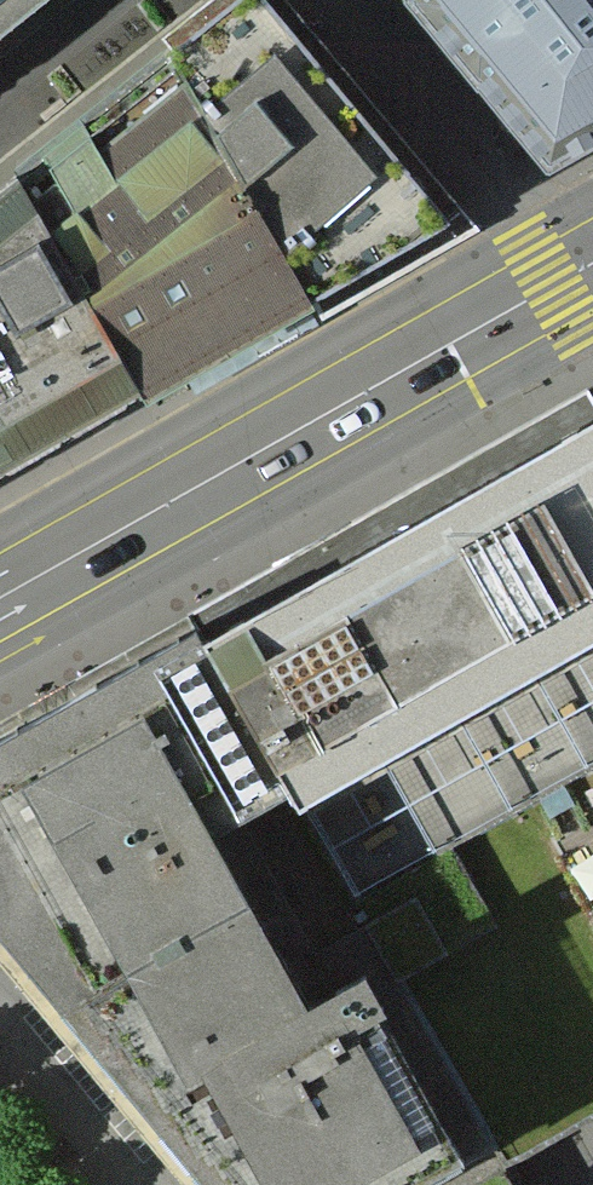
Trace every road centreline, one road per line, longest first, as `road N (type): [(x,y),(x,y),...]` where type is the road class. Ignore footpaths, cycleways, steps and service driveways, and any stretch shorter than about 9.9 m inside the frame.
road 1 (secondary): [(592,266),(0,594)]

